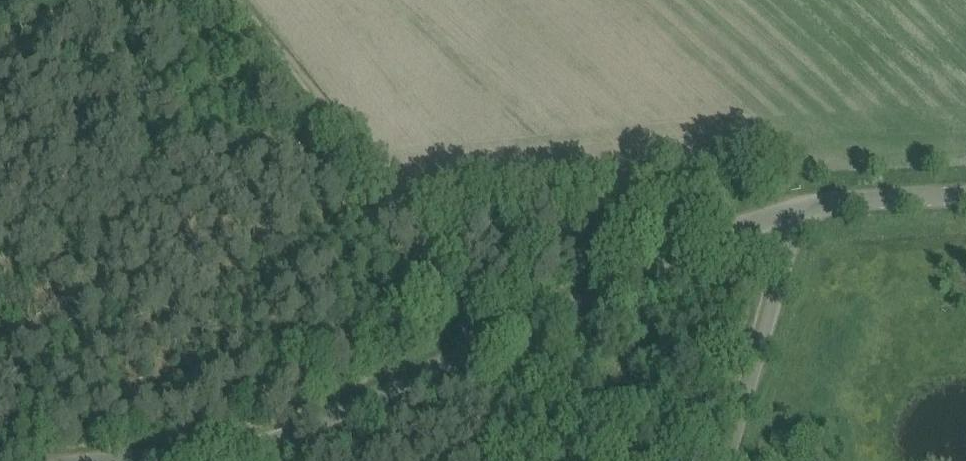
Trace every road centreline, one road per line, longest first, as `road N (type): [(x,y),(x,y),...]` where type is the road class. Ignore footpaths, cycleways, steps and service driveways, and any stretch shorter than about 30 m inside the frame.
road 1 (track): [(491,343),(346,135),(230,0)]
road 2 (unclassified): [(491,343),(240,450),(119,460)]
road 3 (unclassified): [(491,343),(723,233),(786,213)]
road 4 (unclassified): [(729,460),(781,282),(786,213)]
road 5 (unclassified): [(786,213),(841,200),(965,195)]

